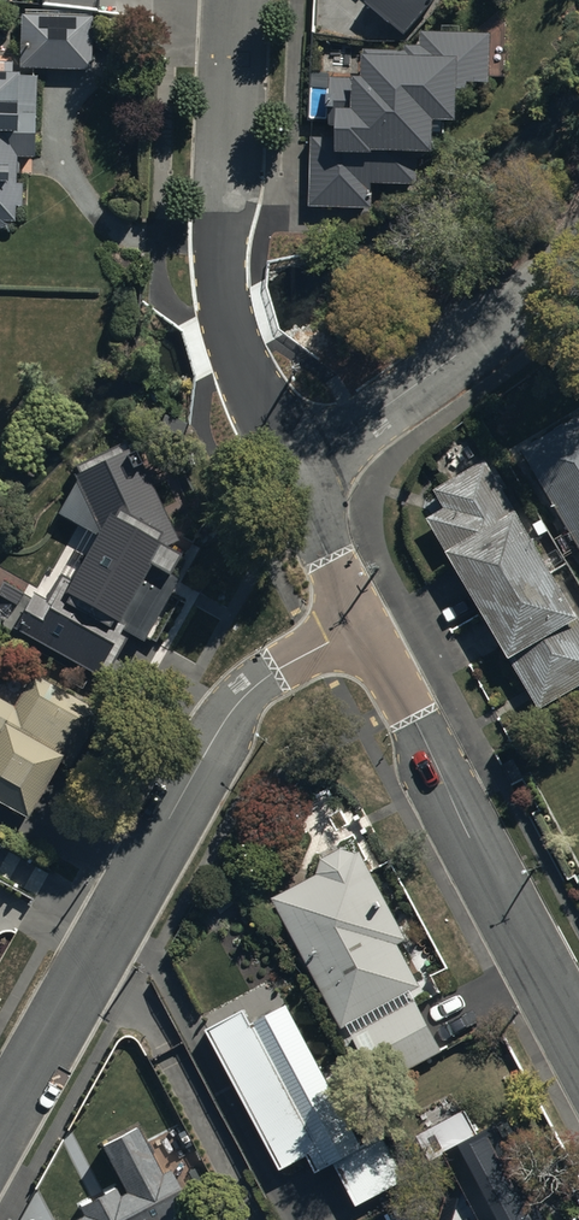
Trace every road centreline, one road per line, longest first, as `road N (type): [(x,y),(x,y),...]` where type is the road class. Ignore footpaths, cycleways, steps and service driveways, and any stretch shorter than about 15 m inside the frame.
road 1 (residential): [(0,1123),(227,712),(270,675),(363,627)]
road 2 (residential): [(235,0),(225,307),(289,476)]
road 3 (residential): [(363,627),(578,1041)]
road 4 (residential): [(289,476),(578,263)]
road 5 (residential): [(289,476),(363,627)]

